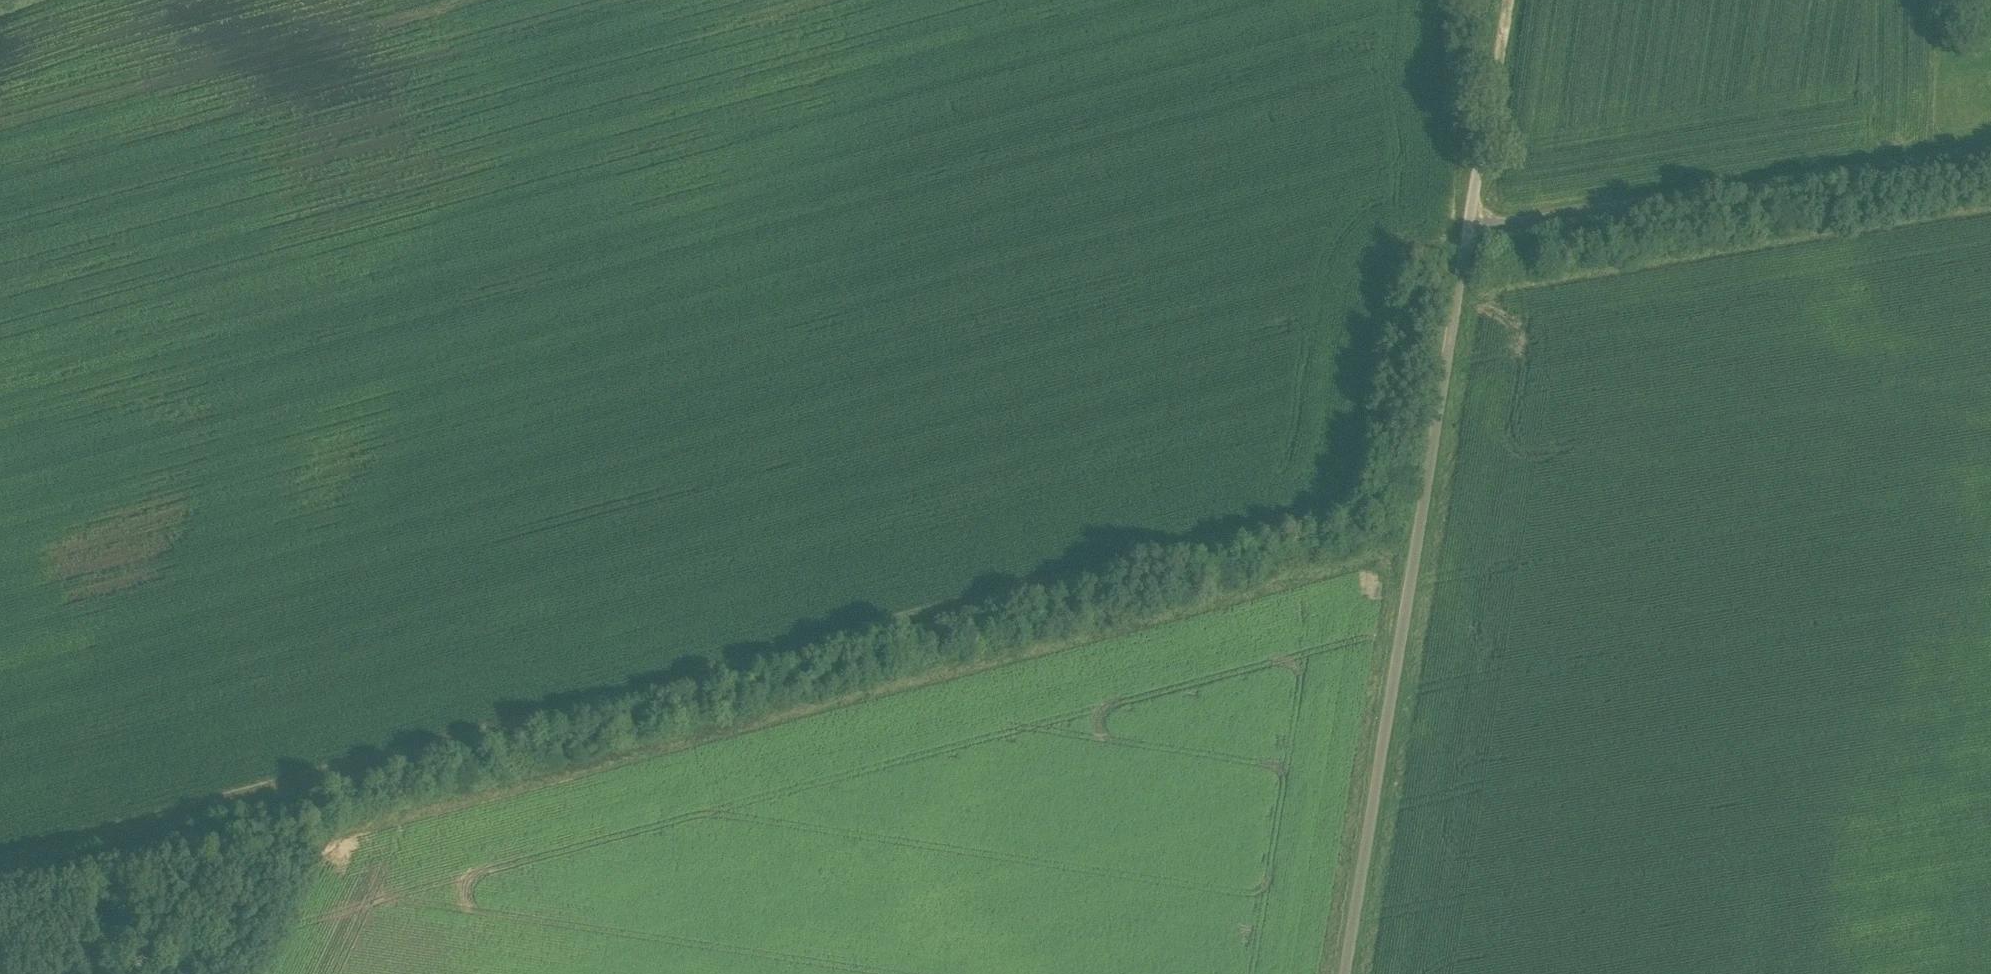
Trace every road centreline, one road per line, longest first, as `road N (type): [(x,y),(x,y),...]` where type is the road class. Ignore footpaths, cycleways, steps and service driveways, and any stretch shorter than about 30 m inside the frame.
road 1 (unclassified): [(1990,152),(1461,234),(1343,973)]

